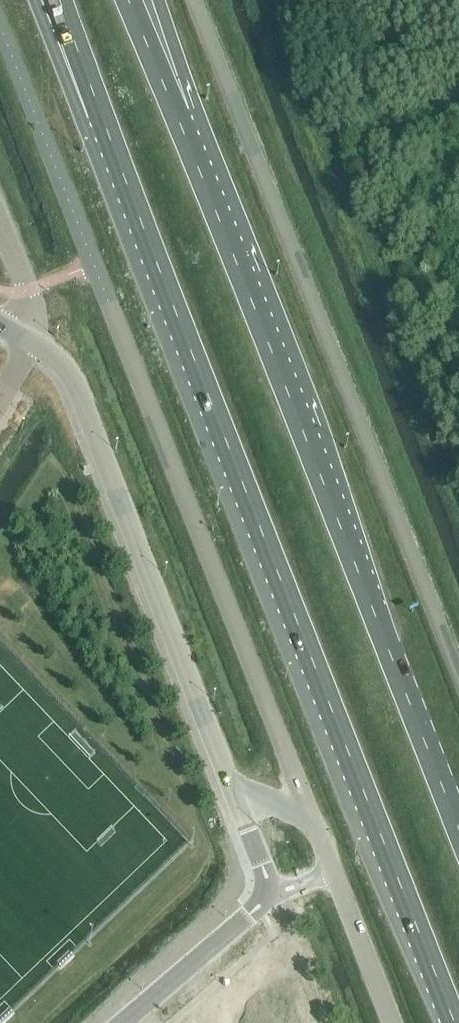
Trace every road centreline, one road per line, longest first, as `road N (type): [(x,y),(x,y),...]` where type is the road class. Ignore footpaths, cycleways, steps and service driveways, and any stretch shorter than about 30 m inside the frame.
road 1 (primary): [(114,167),(452,1022)]
road 2 (primary): [(458,826),(181,123)]
road 3 (unclassified): [(458,675),(193,0)]
road 4 (unclassified): [(0,325),(53,357),(76,386),(232,790)]
road 5 (unclassified): [(392,1022),(309,813)]
road 6 (primary): [(35,0),(82,119),(114,167)]
road 7 (residential): [(259,902),(120,1022)]
road 8 (primary): [(56,0),(114,167)]
road 9 (primary): [(181,123),(129,0)]
road 10 (unclassified): [(232,790),(271,893),(259,902)]
road 11 (primary): [(181,123),(158,0)]

